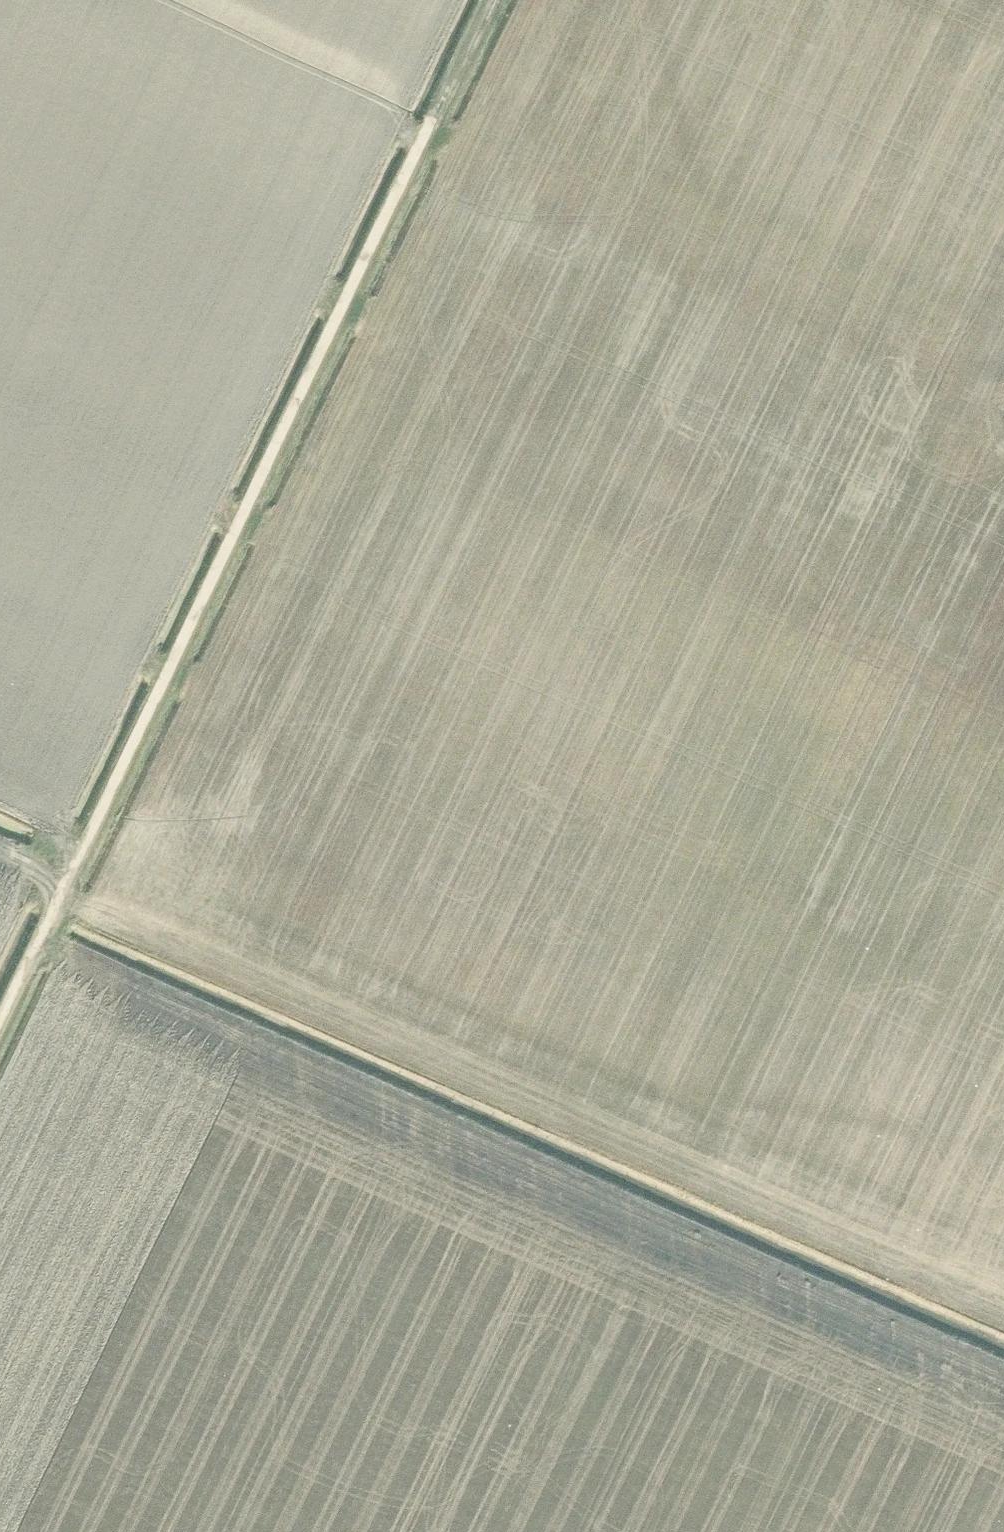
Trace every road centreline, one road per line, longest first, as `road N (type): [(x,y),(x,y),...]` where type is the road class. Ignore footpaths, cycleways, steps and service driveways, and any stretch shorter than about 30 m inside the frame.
road 1 (track): [(0,1019),(491,0)]

